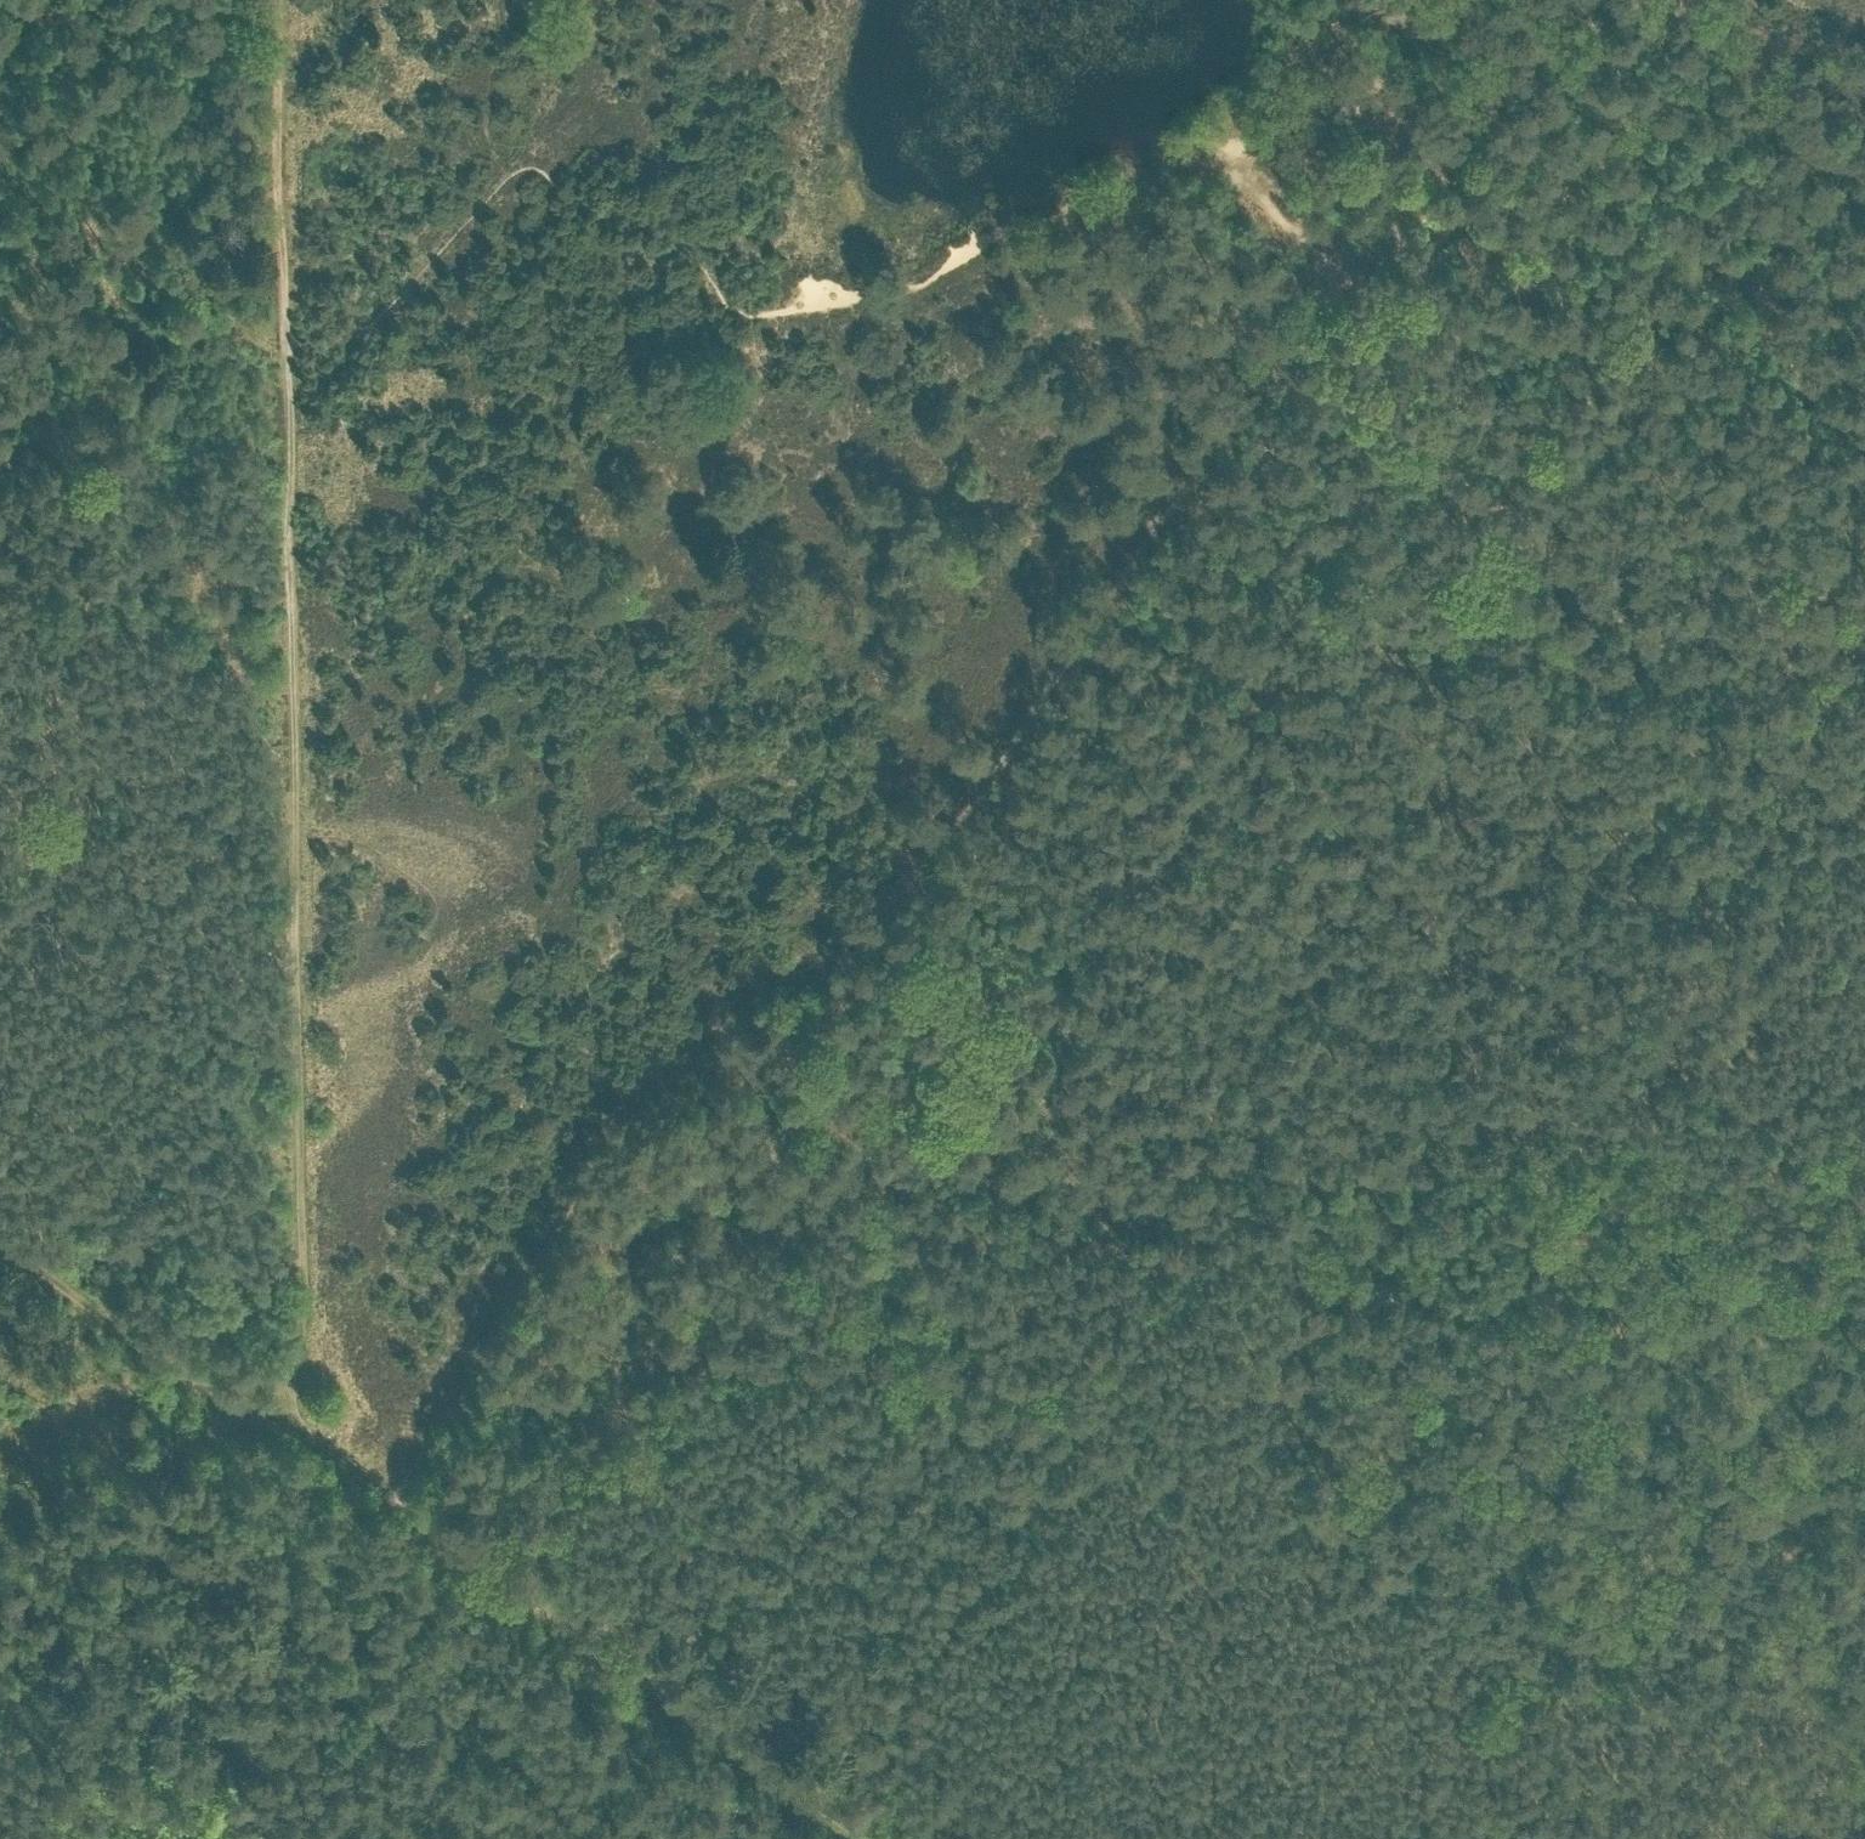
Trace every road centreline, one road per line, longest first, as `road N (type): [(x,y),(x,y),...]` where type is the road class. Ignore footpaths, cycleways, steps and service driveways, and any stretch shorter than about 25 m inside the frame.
road 1 (track): [(313,1445),(295,1306),(277,0)]
road 2 (track): [(500,1576),(869,1838)]
road 3 (track): [(0,1220),(277,1420)]
road 4 (track): [(313,1445),(500,1576)]

